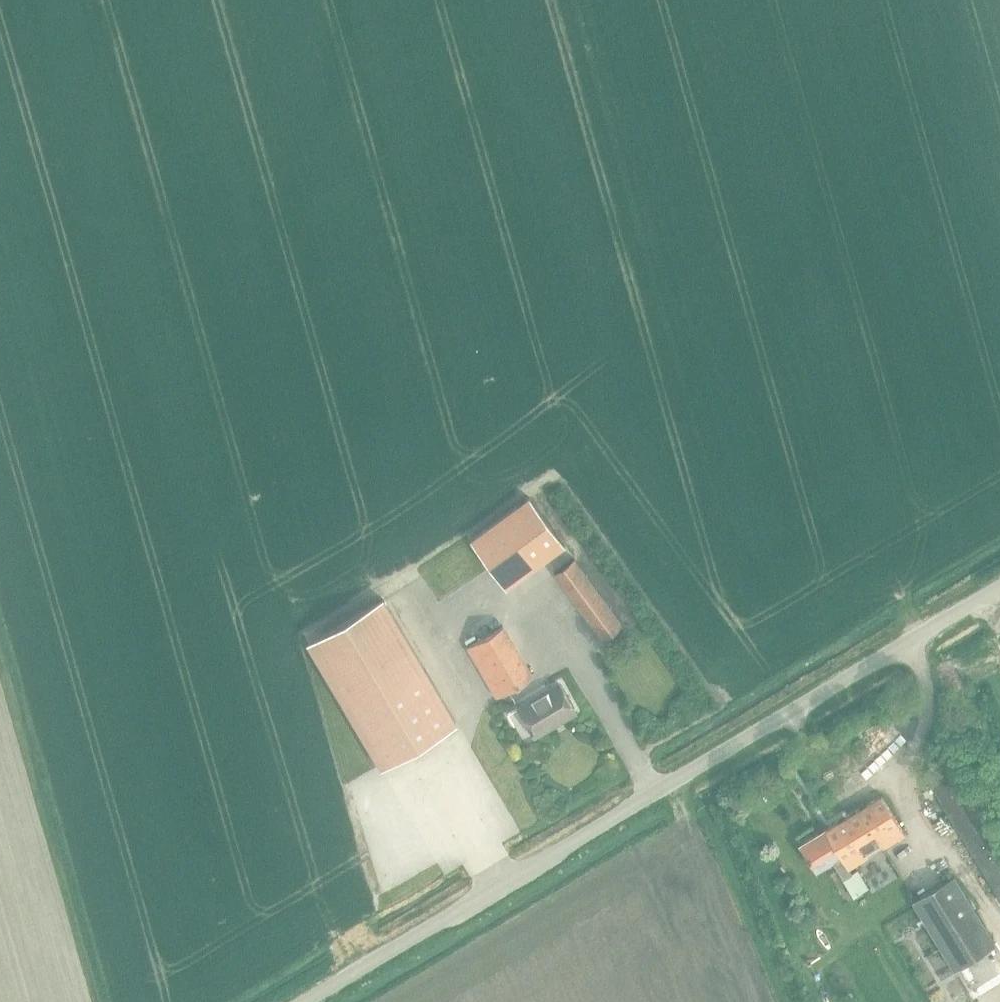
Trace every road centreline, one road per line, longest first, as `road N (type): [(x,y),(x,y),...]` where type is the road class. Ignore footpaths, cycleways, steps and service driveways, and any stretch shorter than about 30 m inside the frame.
road 1 (unclassified): [(306,1001),(999,589)]

